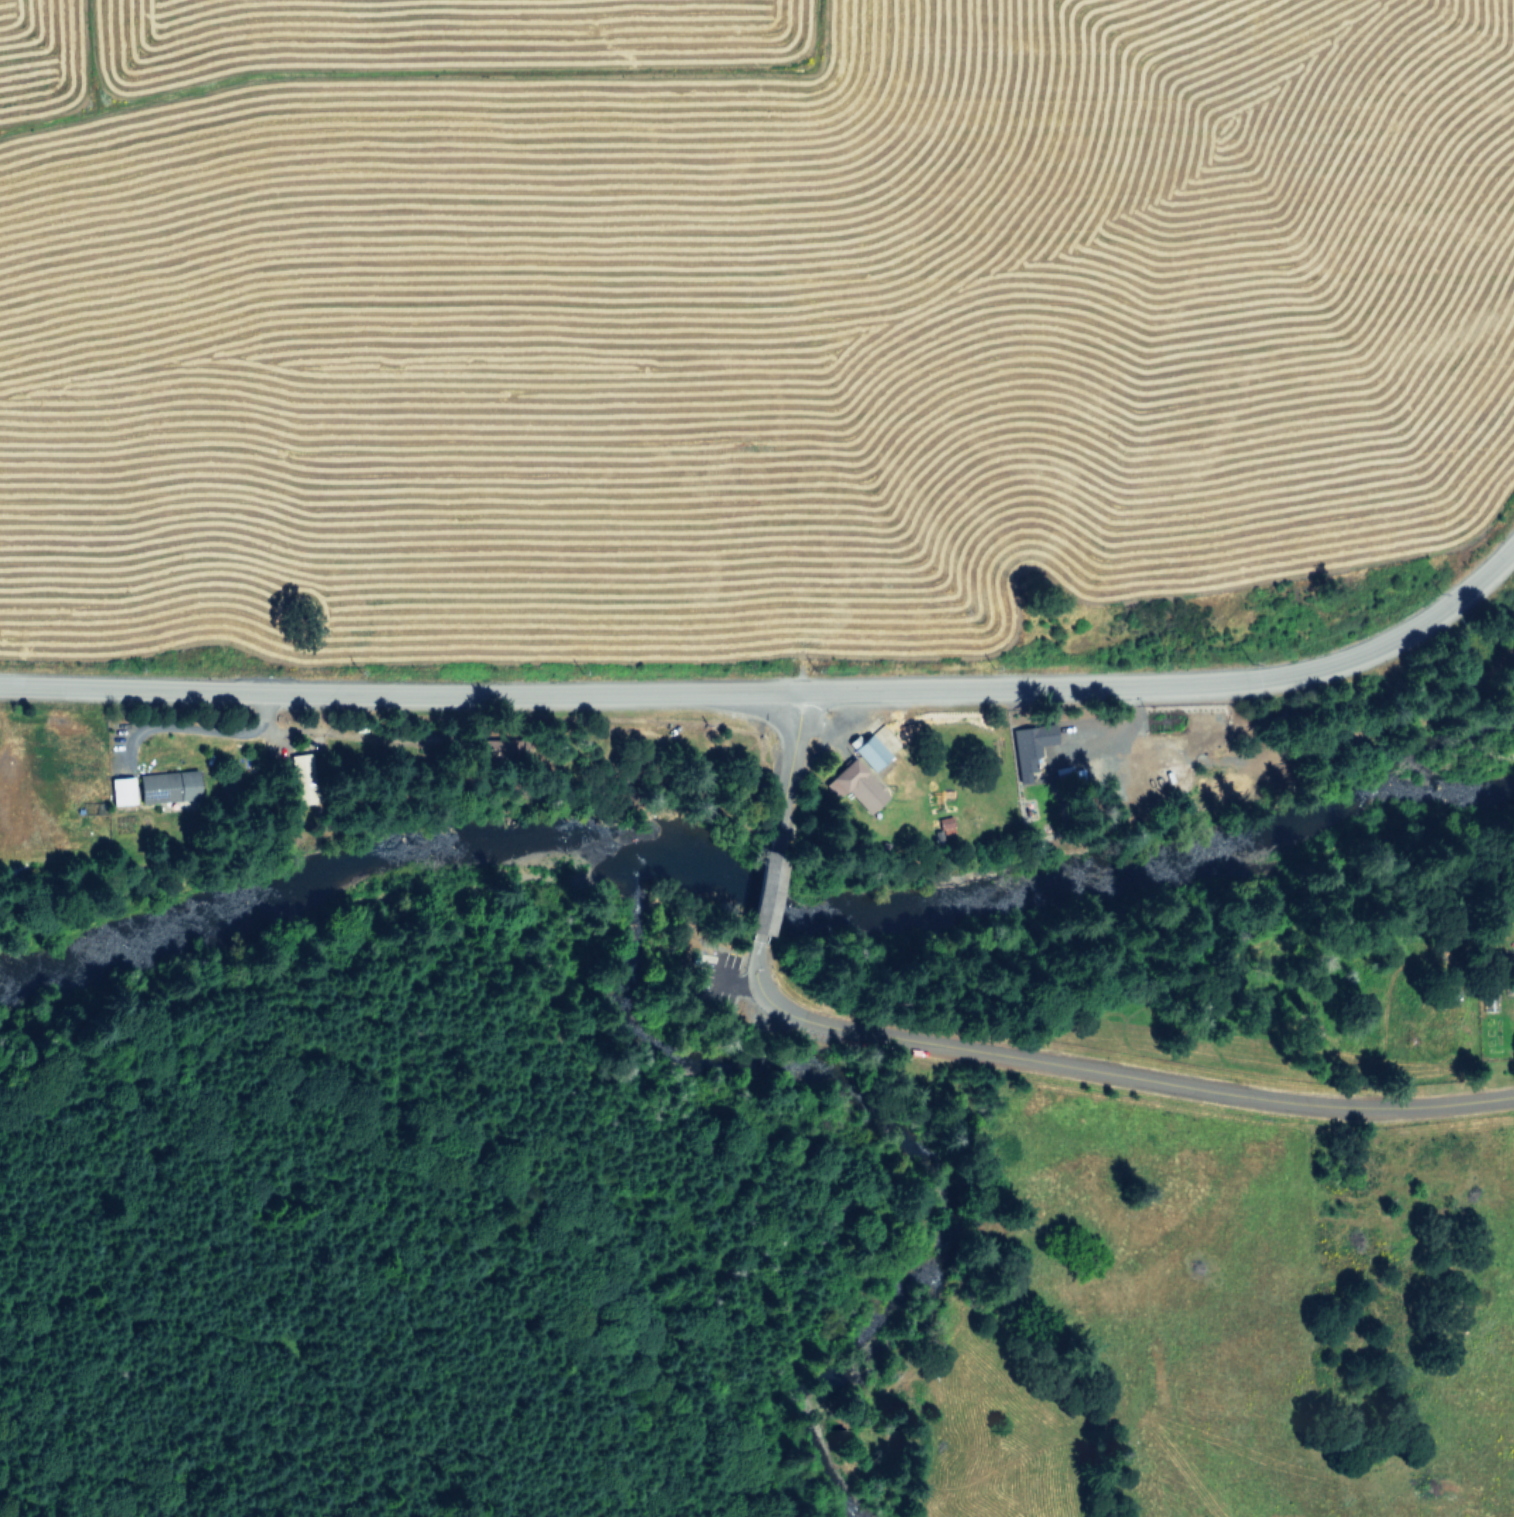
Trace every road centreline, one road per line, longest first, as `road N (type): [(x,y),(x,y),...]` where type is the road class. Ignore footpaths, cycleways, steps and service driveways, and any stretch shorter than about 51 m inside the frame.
road 1 (secondary): [(0,687),(595,695),(1149,693),(1257,685),(1395,649),(1467,601),(1513,553)]
road 2 (residential): [(759,933),(758,976),(771,997),(871,1037),(1316,1099),(1424,1099),(1513,1087)]
road 3 (tertiary): [(793,691),(773,851)]

